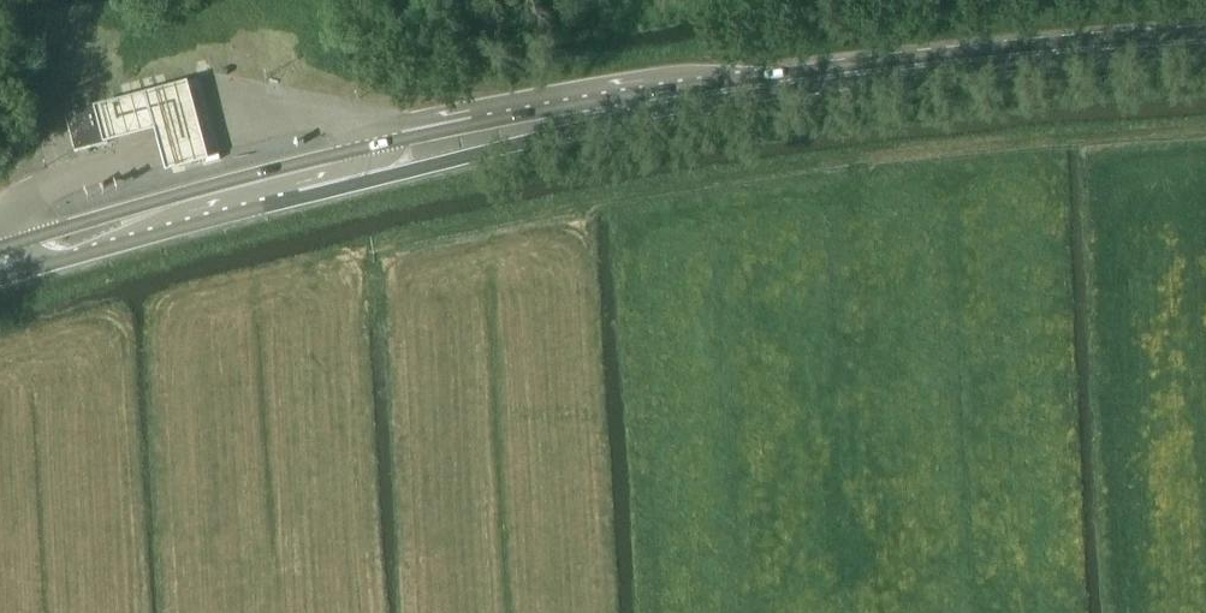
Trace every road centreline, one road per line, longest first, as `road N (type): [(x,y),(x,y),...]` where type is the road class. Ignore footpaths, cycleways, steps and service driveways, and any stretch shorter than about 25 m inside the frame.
road 1 (track): [(318,612),(294,271),(611,192),(949,145),(1205,128)]
road 2 (primary): [(1205,43),(987,57),(621,109)]
road 3 (primary): [(621,109),(566,107),(409,137),(356,169)]
road 4 (primary): [(356,169),(412,171),(558,136),(621,109)]
road 5 (primary): [(356,169),(154,221)]
road 6 (primary): [(154,221),(113,216),(56,233),(29,257)]
road 7 (primary): [(29,257),(69,259),(123,242),(154,221)]

